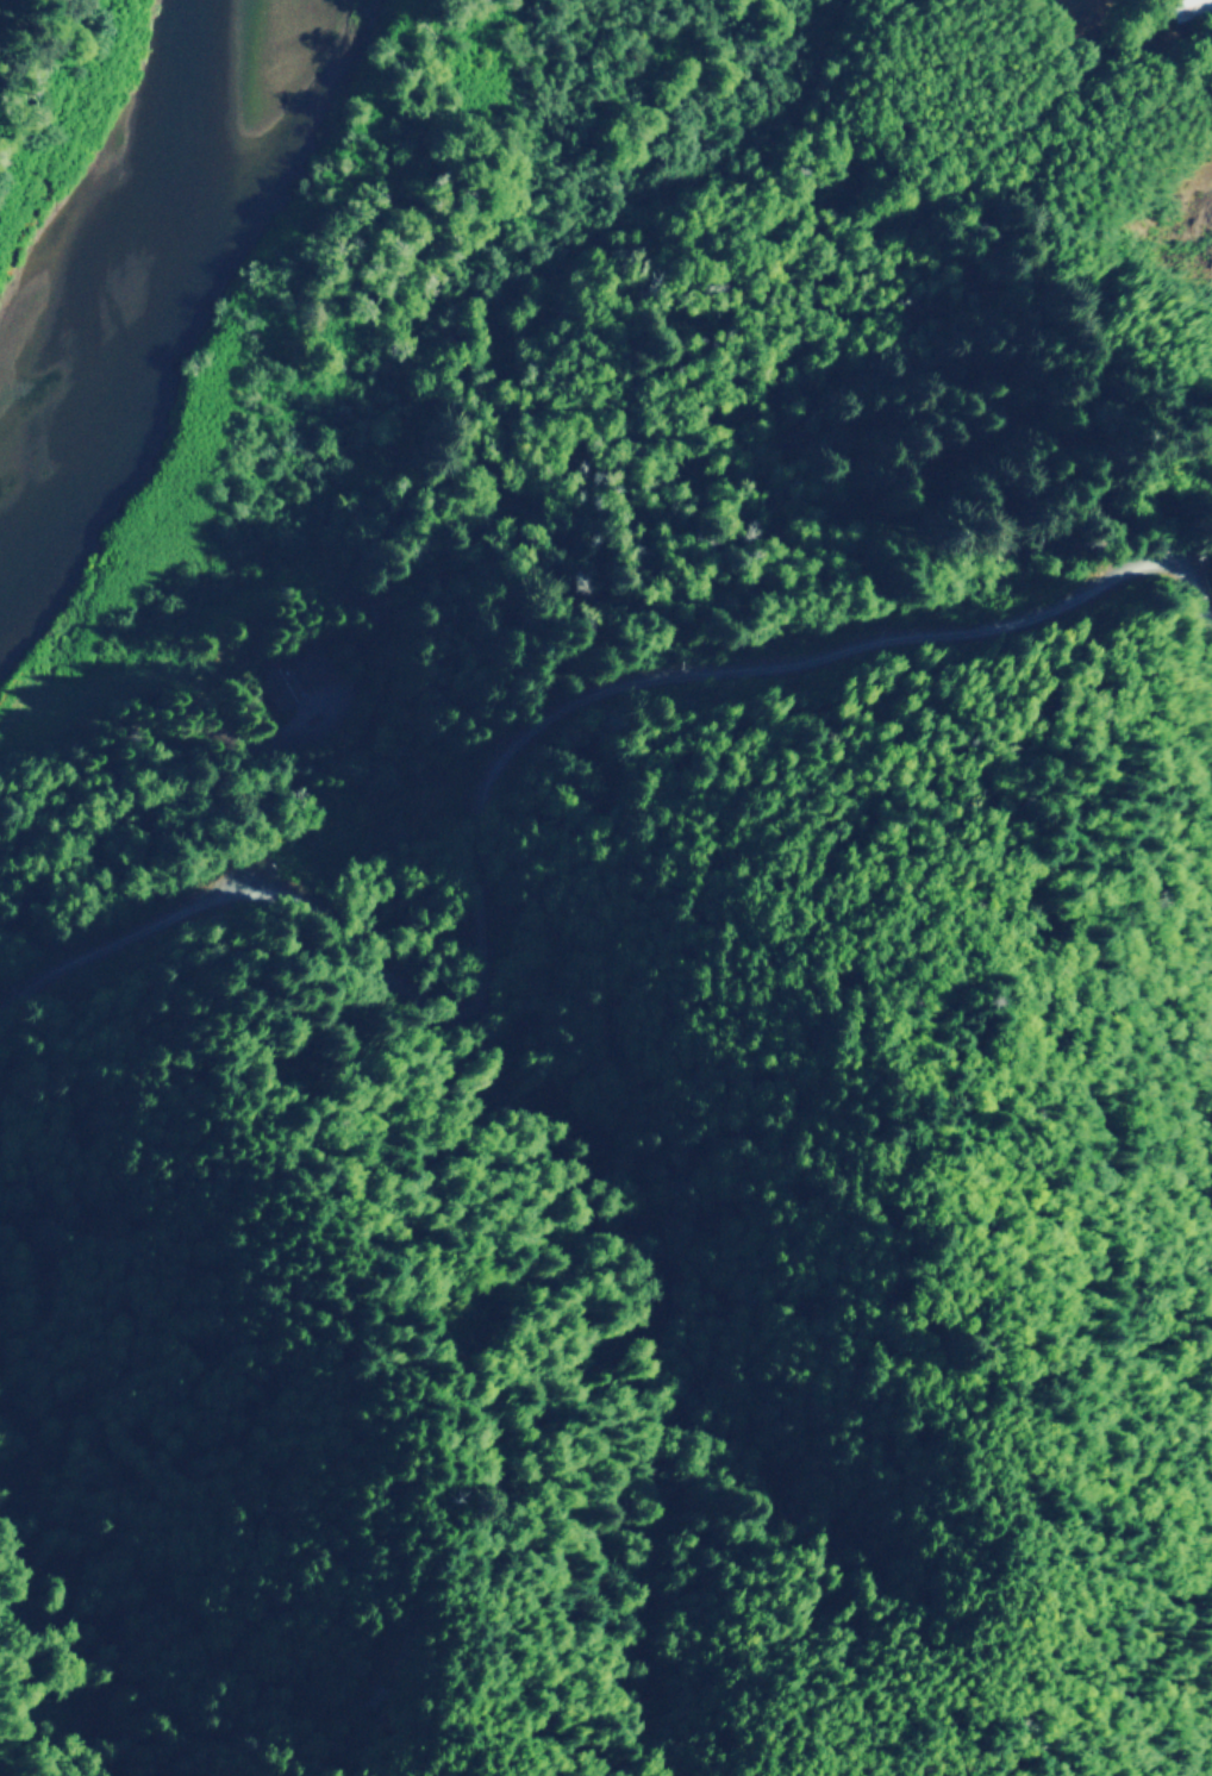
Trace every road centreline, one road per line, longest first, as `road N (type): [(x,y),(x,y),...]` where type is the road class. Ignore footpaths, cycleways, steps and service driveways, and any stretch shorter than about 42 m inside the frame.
road 1 (track): [(1211,638),(1176,565),(1142,557),(917,615),(557,731),(90,962),(0,1042)]
road 2 (track): [(0,847),(248,726)]

